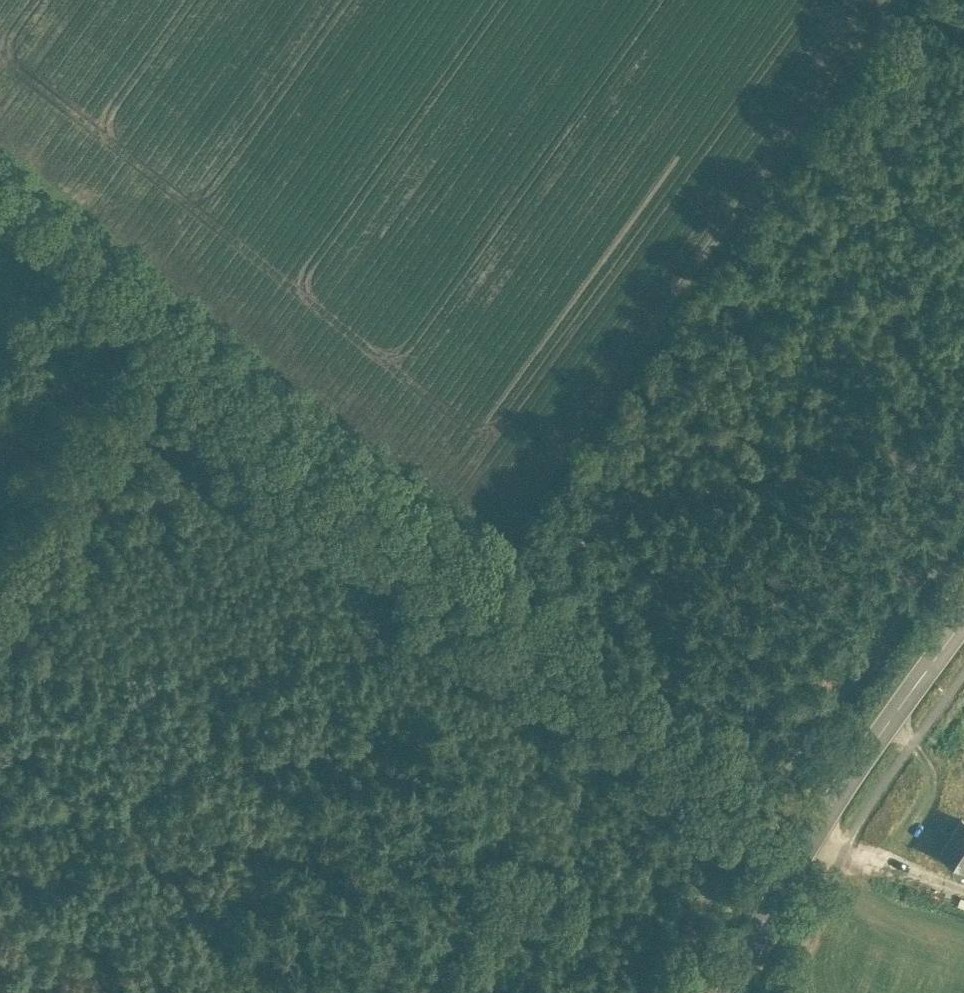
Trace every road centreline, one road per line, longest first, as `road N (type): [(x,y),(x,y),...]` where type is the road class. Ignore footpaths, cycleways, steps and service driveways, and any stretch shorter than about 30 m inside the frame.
road 1 (track): [(0,203),(808,843)]
road 2 (secondary): [(728,992),(841,789),(963,620)]

